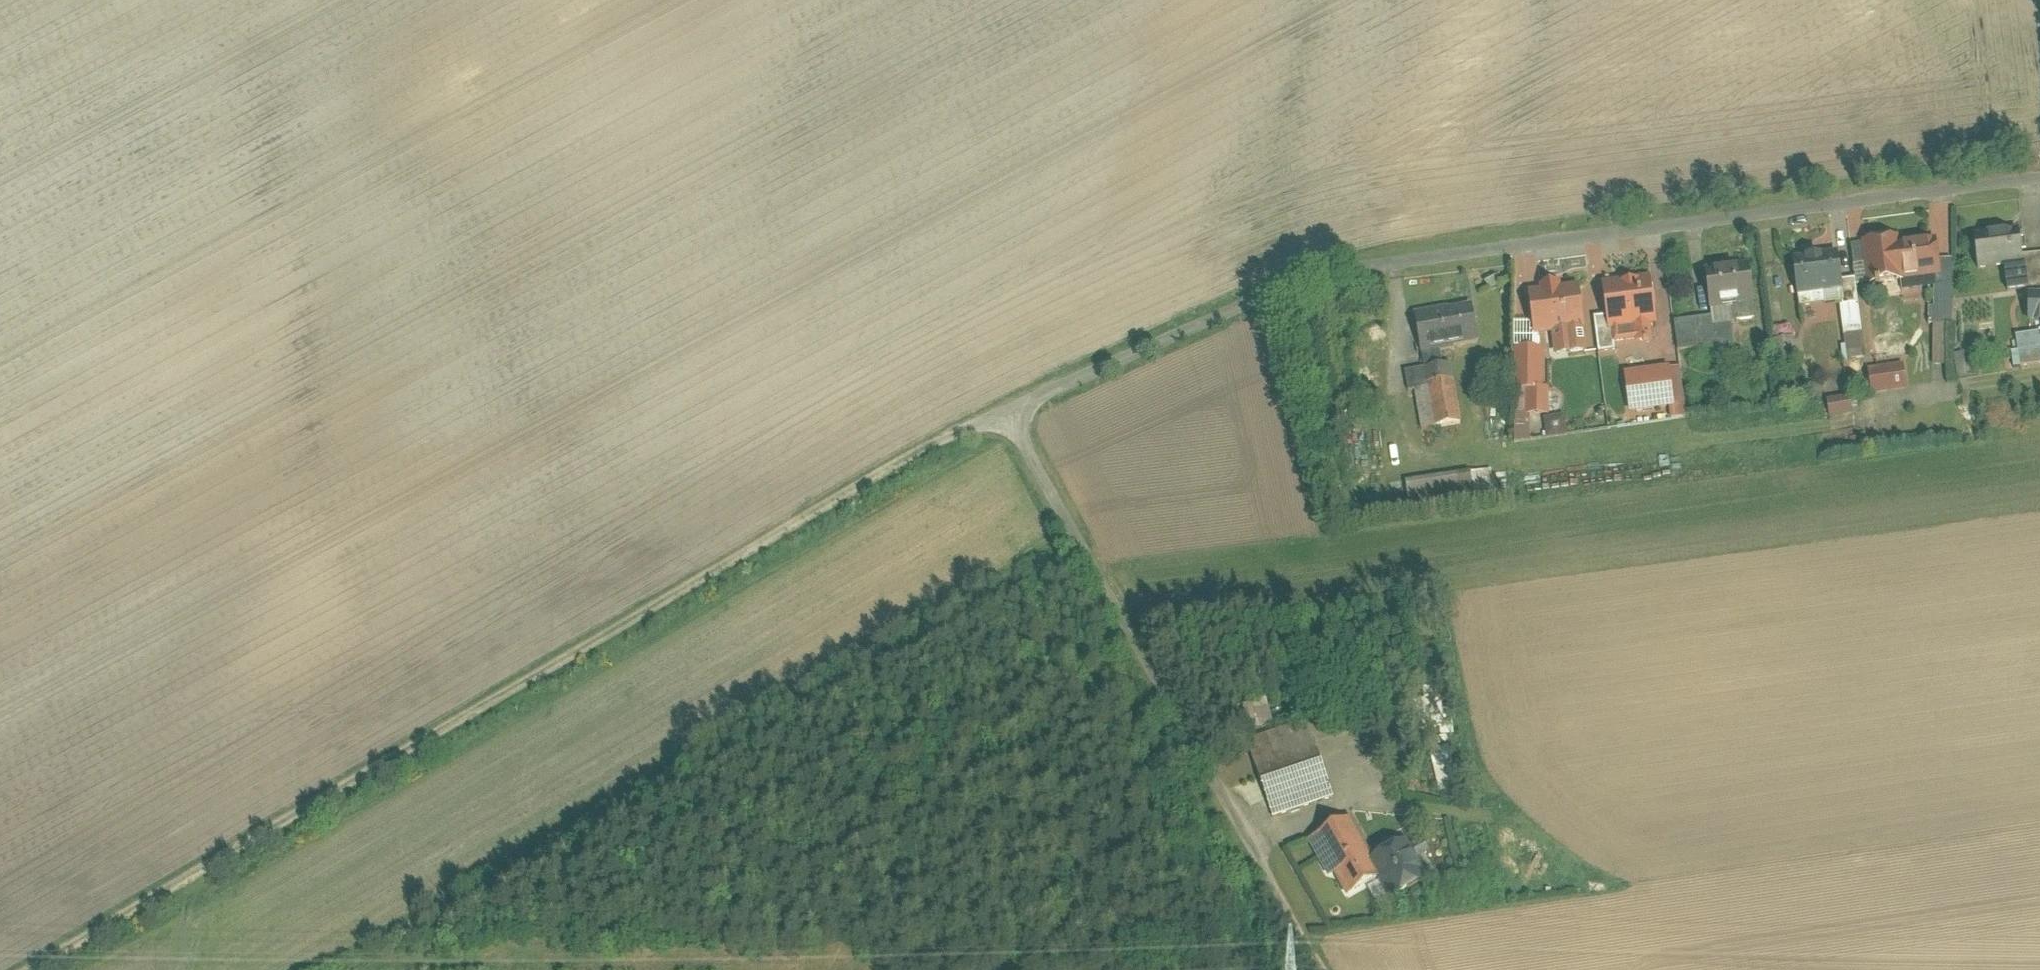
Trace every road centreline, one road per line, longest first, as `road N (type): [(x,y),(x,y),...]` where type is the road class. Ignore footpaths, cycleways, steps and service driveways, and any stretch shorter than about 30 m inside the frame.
road 1 (residential): [(1322,969),(1011,413),(1319,275),(1379,262),(2039,183)]
road 2 (track): [(23,969),(960,431),(1011,413)]

